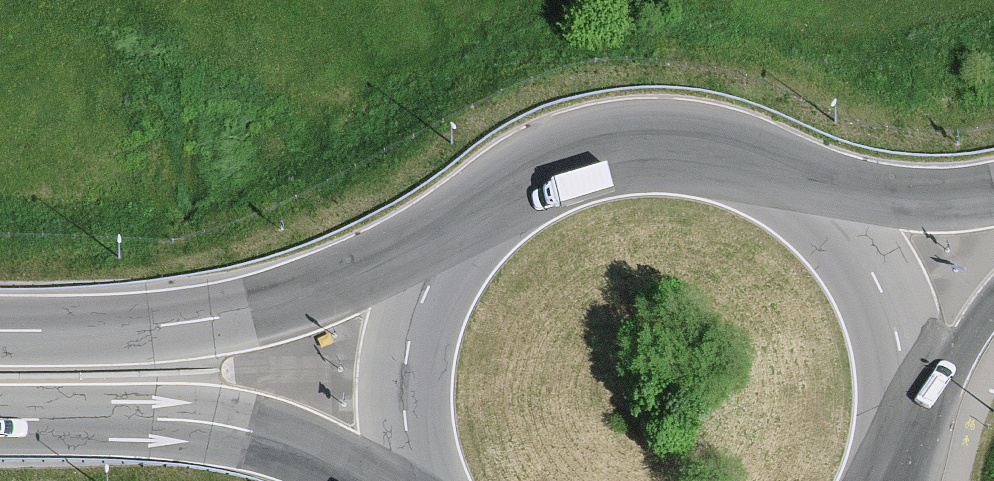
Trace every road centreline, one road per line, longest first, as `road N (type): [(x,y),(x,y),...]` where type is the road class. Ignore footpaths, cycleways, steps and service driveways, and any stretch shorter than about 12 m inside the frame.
road 1 (motorway): [(459,230),(337,282),(235,315),(168,326),(0,330)]
road 2 (primary): [(816,201),(769,169),(716,149),(660,141),(604,145),(549,162),(500,191),(459,230)]
road 3 (motorway): [(0,418),(235,428),(325,454),(370,480)]
road 4 (primary): [(459,230),(425,281),(405,339),(399,400),(416,480)]
road 5 (primary): [(904,424),(904,362),(888,301),(859,247),(816,201)]
road 6 (primary): [(993,195),(816,201)]
road 7 (primary): [(904,424),(993,299)]

